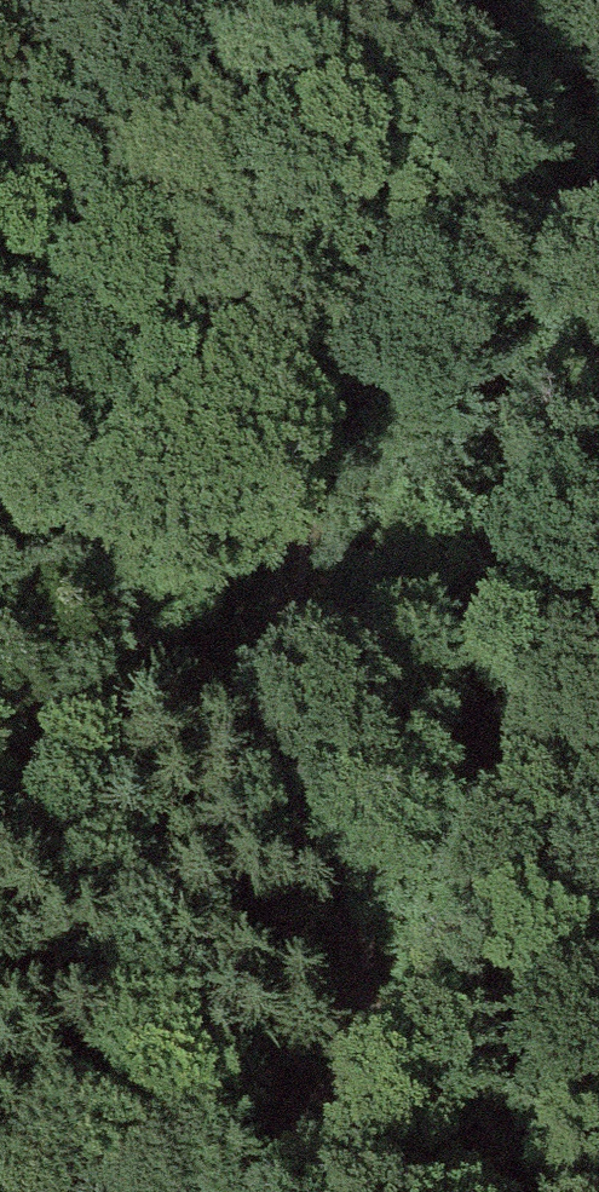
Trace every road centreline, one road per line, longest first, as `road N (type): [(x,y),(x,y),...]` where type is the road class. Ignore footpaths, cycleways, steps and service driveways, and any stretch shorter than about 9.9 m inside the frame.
road 1 (track): [(479,0),(281,548),(287,738),(357,956),(309,1144),(268,1191)]
road 2 (track): [(0,504),(287,738)]

